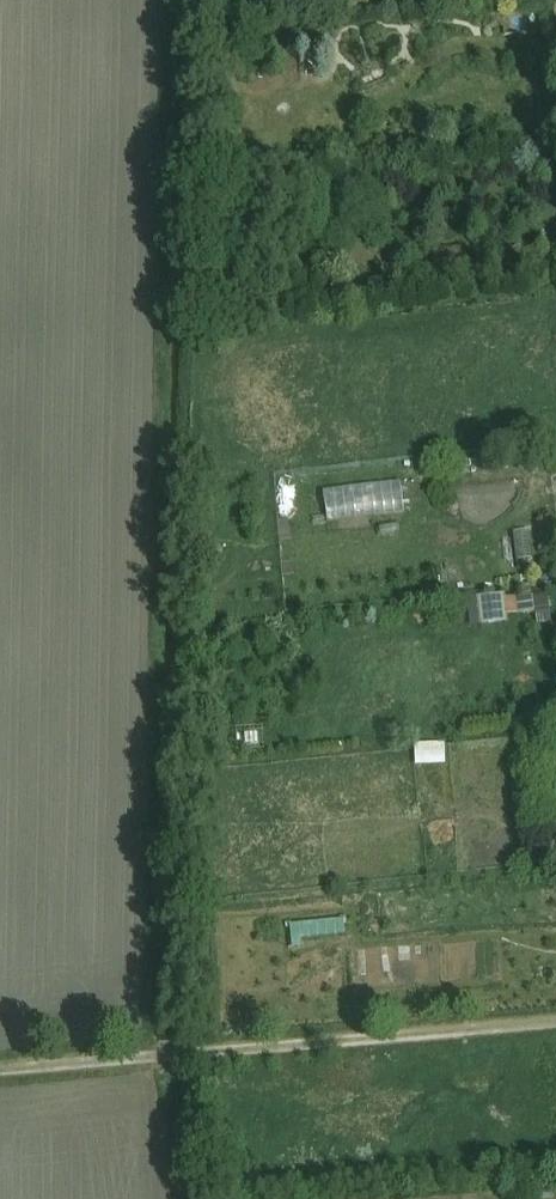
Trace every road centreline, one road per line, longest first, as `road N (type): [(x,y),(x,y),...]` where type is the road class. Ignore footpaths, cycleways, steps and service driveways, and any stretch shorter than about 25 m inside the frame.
road 1 (unclassified): [(0,1073),(555,1028)]

